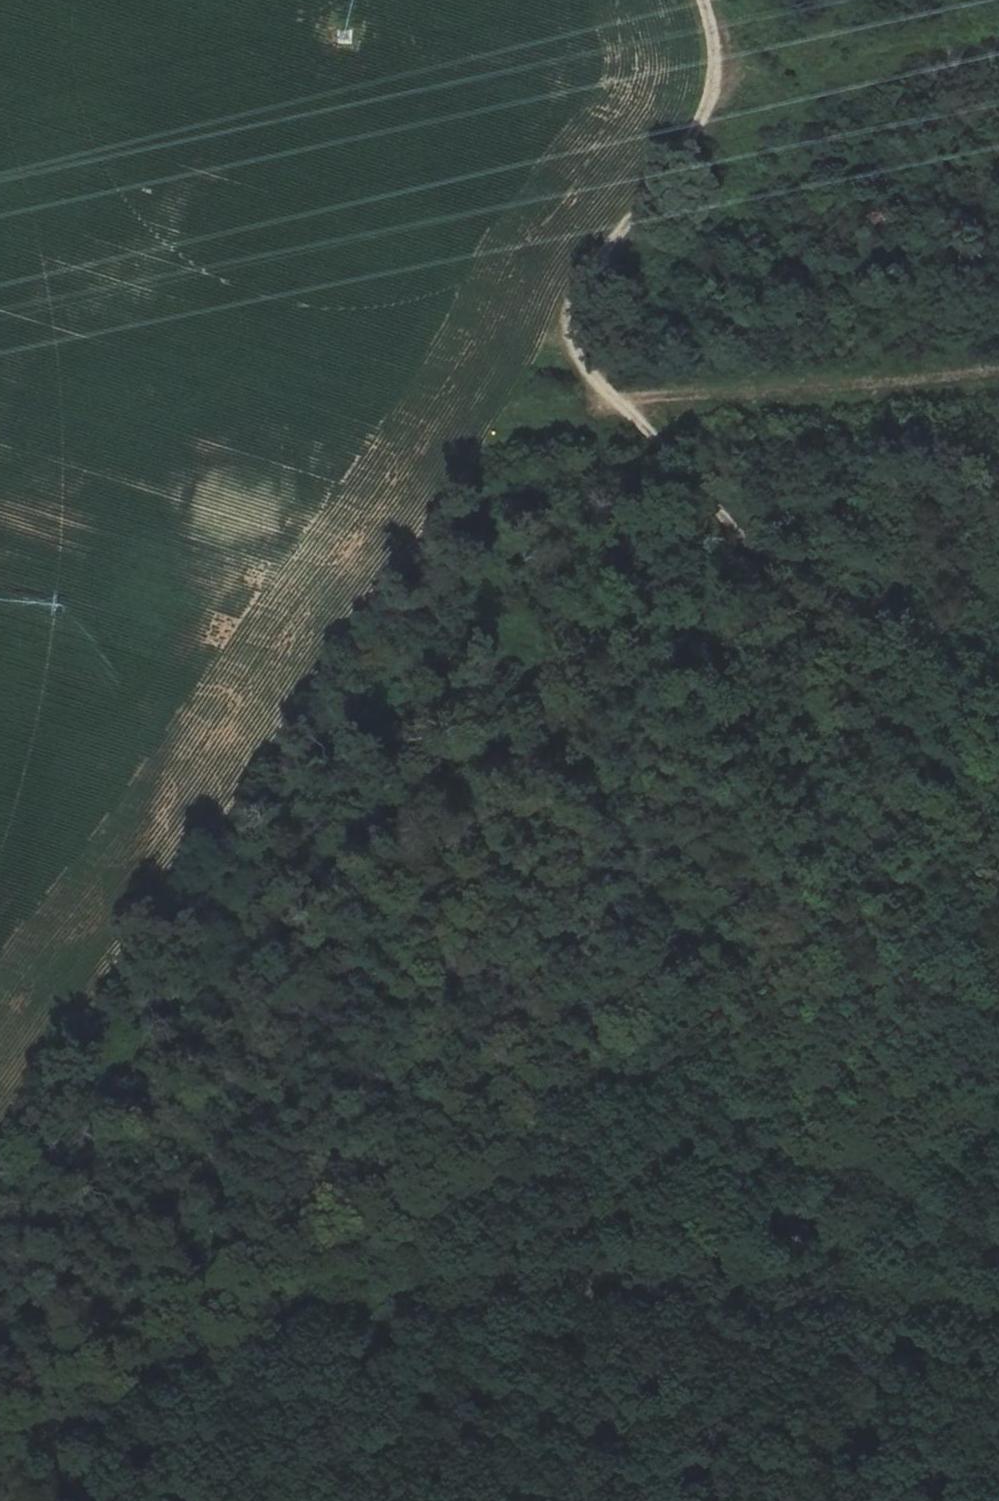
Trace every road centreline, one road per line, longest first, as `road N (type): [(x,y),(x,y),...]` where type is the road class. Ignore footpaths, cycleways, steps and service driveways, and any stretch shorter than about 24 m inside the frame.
road 1 (track): [(700,0),(715,68),(698,137),(589,274),(568,320),(580,358),(819,614)]
road 2 (track): [(565,1269),(492,1271),(305,1309),(0,1461)]
road 3 (track): [(998,1305),(565,1269)]
road 4 (track): [(819,614),(998,844)]

